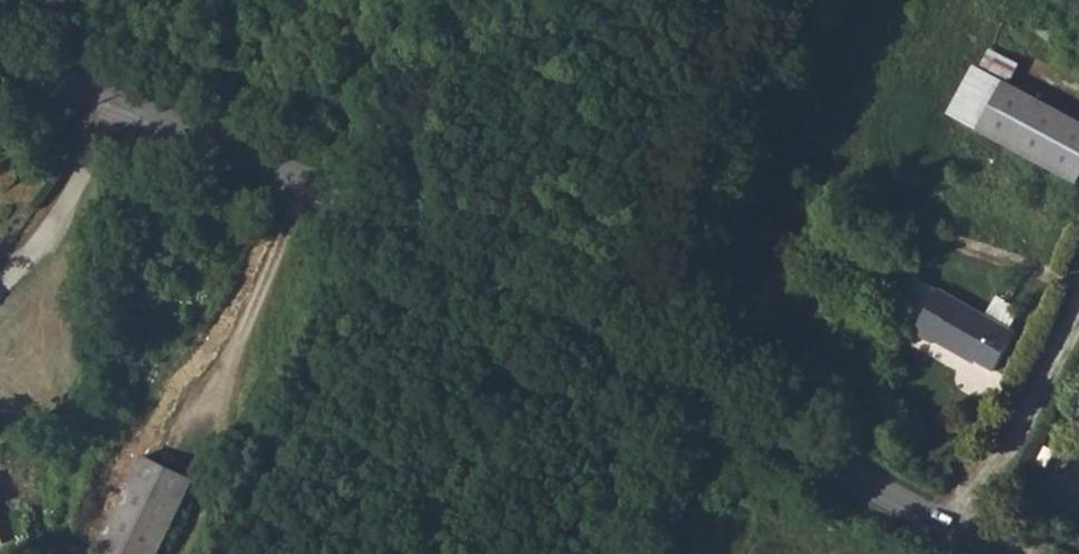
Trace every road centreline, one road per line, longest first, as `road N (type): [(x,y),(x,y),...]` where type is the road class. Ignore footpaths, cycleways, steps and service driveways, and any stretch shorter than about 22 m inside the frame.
road 1 (residential): [(731,411),(483,266),(130,112)]
road 2 (residential): [(951,528),(1051,366),(1078,292)]
road 3 (residential): [(951,528),(731,411)]
road 4 (residential): [(130,112),(0,286)]
road 5 (unclassified): [(731,411),(660,553)]
road 6 (residential): [(130,112),(0,62)]

